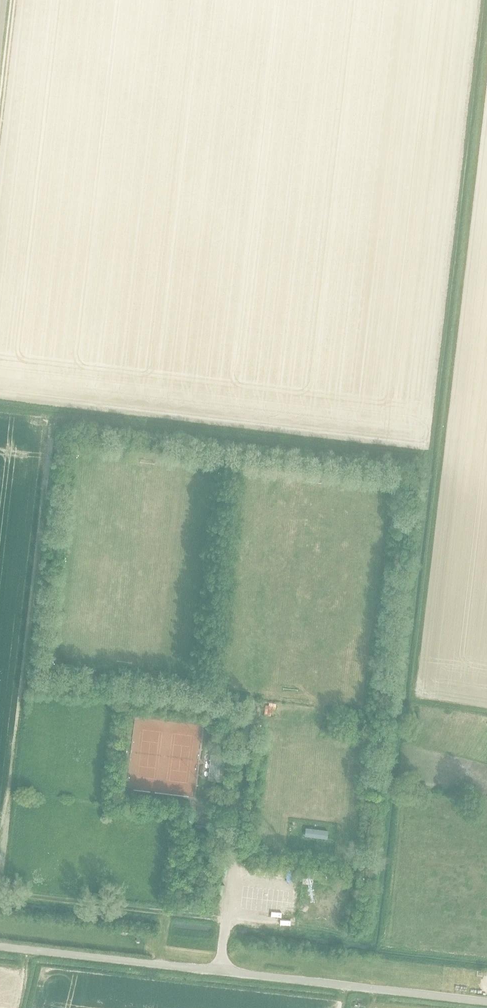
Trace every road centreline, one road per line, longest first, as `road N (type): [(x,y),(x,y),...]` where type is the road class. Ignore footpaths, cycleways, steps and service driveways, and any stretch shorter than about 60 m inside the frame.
road 1 (unclassified): [(486,999),(0,943)]

